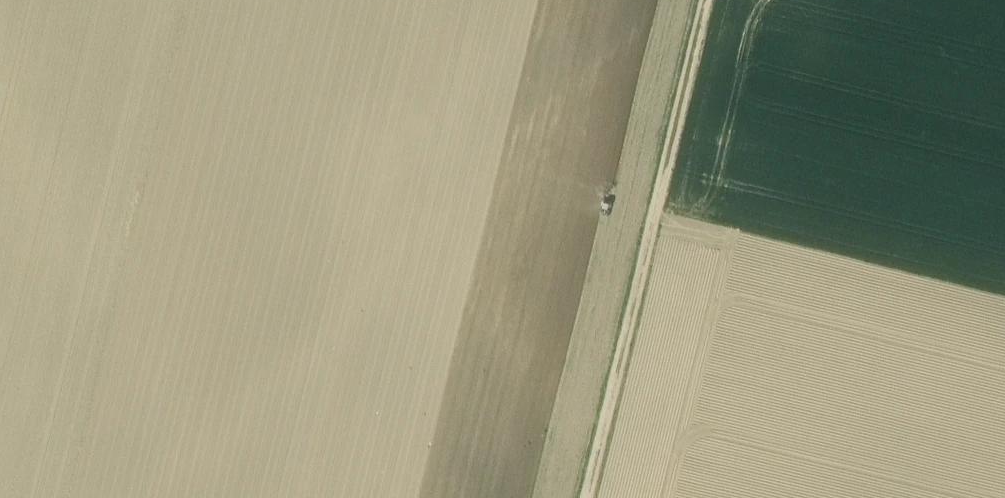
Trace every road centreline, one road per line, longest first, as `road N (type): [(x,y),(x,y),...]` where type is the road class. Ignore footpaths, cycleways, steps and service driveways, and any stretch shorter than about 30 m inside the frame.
road 1 (track): [(583,497),(705,0)]

